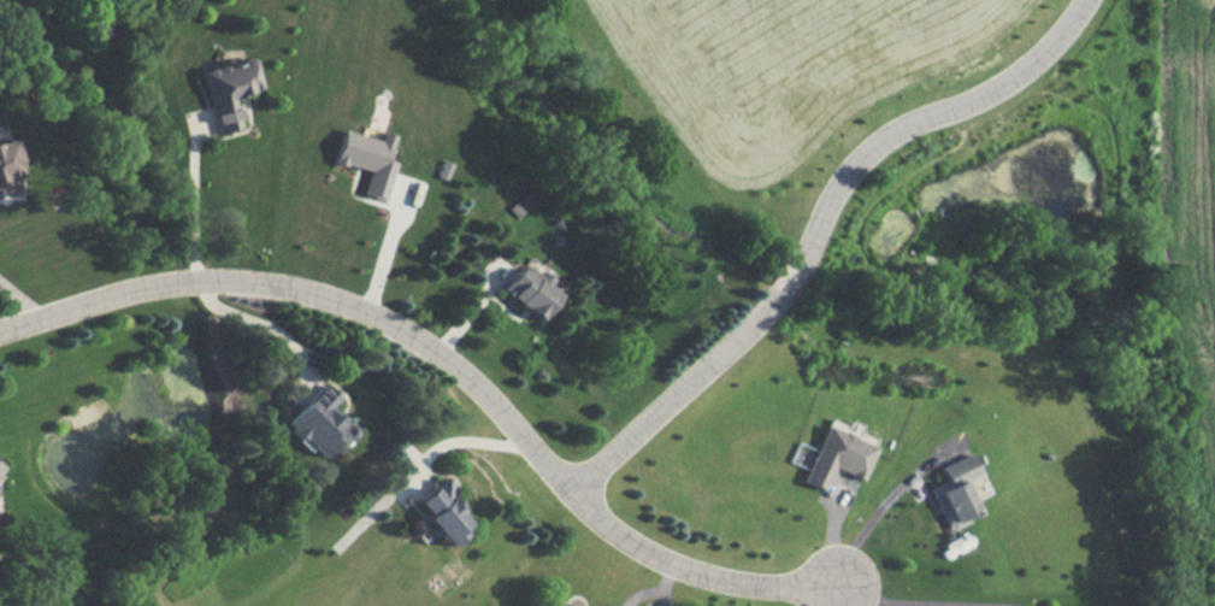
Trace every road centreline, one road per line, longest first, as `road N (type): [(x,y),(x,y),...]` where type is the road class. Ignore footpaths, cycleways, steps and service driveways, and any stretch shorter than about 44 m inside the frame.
road 1 (residential): [(844,586),(757,589),(673,567),(578,495),(466,375),(354,302),(295,284),(176,281),(105,293),(0,331)]
road 2 (residential): [(1093,0),(1038,63),(878,143),(842,180),(800,271),(767,310),(578,495)]

